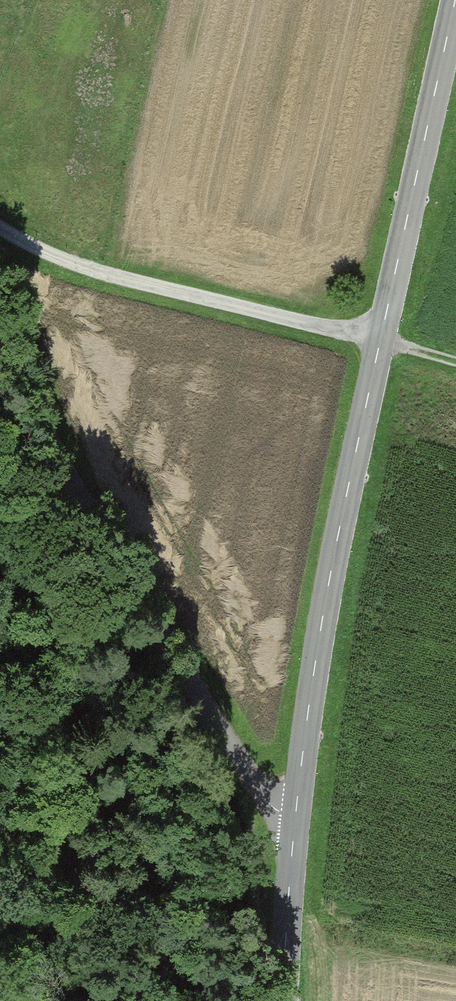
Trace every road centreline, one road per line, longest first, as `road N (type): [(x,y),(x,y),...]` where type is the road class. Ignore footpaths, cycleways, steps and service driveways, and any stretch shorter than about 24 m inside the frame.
road 1 (tertiary): [(293,838),(380,341),(455,3)]
road 2 (unclassified): [(0,336),(293,838)]
road 3 (track): [(0,228),(70,263),(455,362)]
road 4 (track): [(192,1000),(213,902),(248,845),(293,838)]
road 5 (tertiary): [(292,1000),(293,838)]

